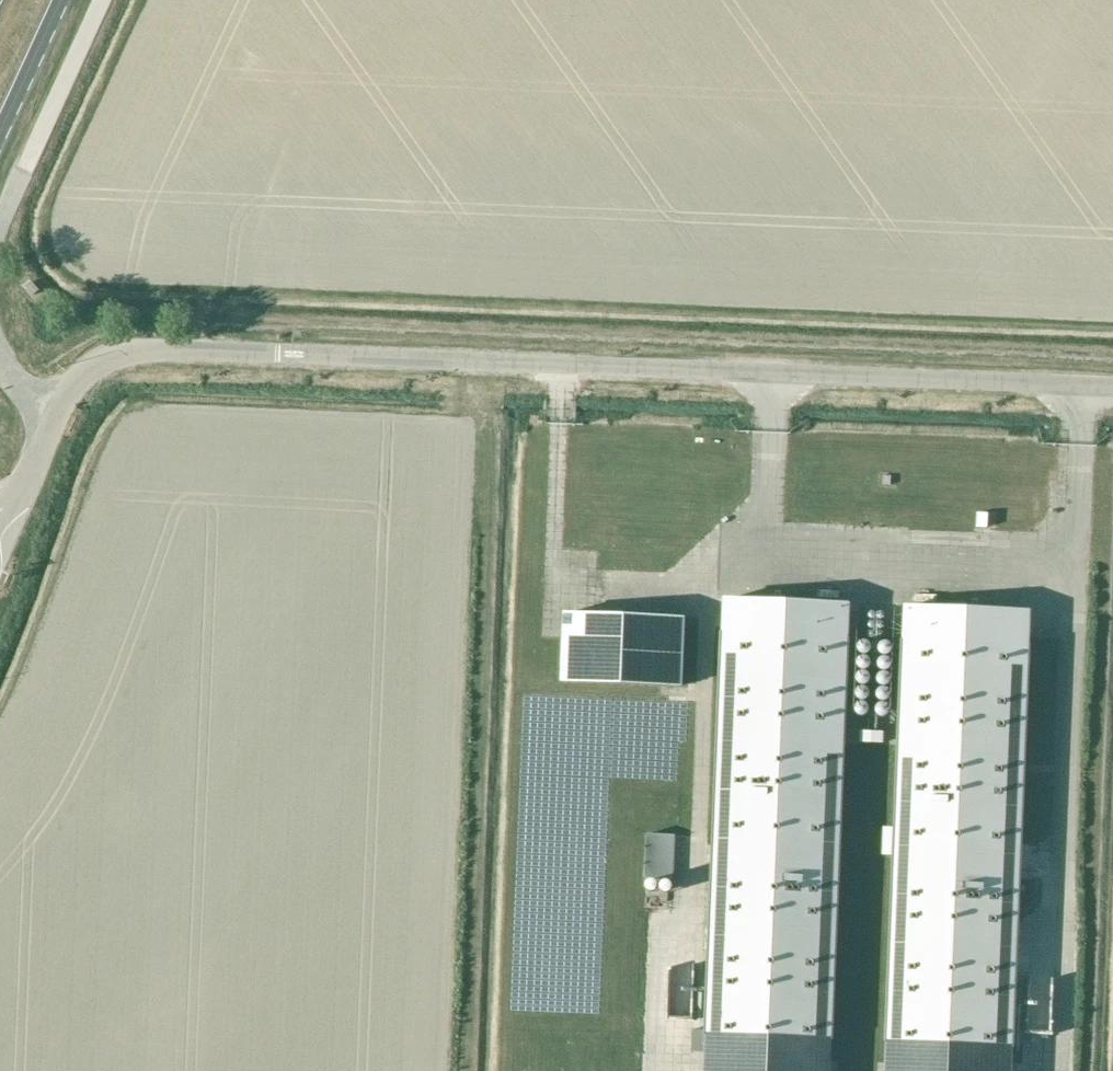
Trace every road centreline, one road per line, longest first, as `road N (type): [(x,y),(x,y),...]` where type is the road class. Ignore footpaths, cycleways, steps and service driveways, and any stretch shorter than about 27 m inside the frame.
road 1 (unclassified): [(1112,386),(279,353)]
road 2 (unclassified): [(0,228),(103,0)]
road 3 (unclassified): [(61,413),(105,354),(279,353)]
road 4 (primary): [(0,134),(61,0)]

